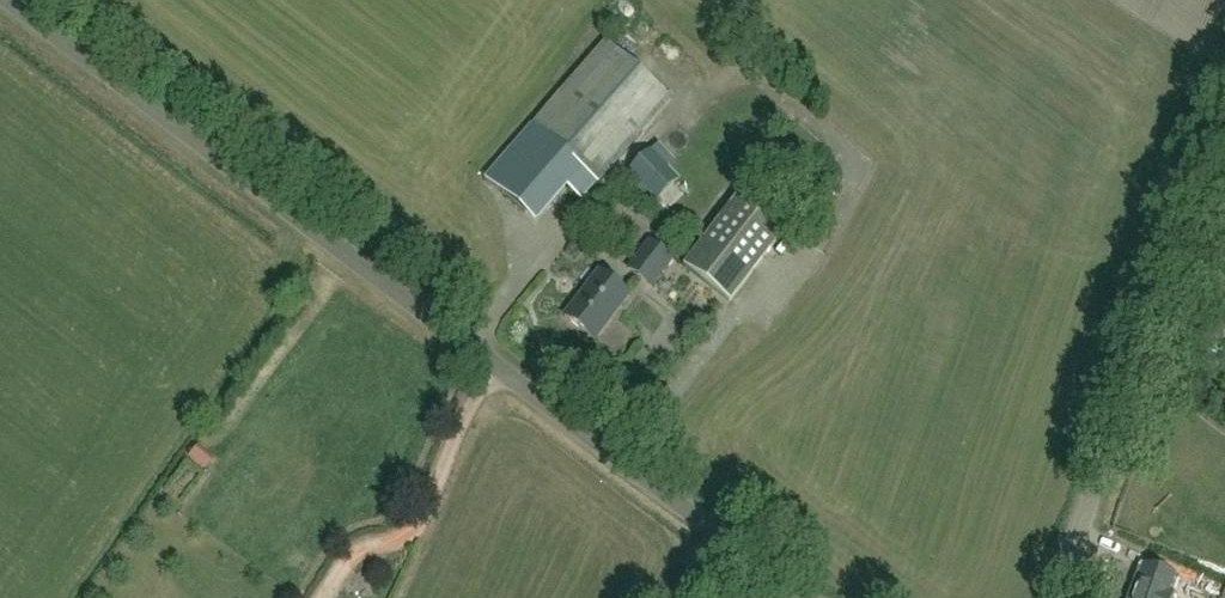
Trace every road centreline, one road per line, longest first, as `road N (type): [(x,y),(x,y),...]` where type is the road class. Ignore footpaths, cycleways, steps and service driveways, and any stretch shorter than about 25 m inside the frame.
road 1 (unclassified): [(801,597),(9,0)]
road 2 (unclassified): [(1054,597),(1224,117)]

